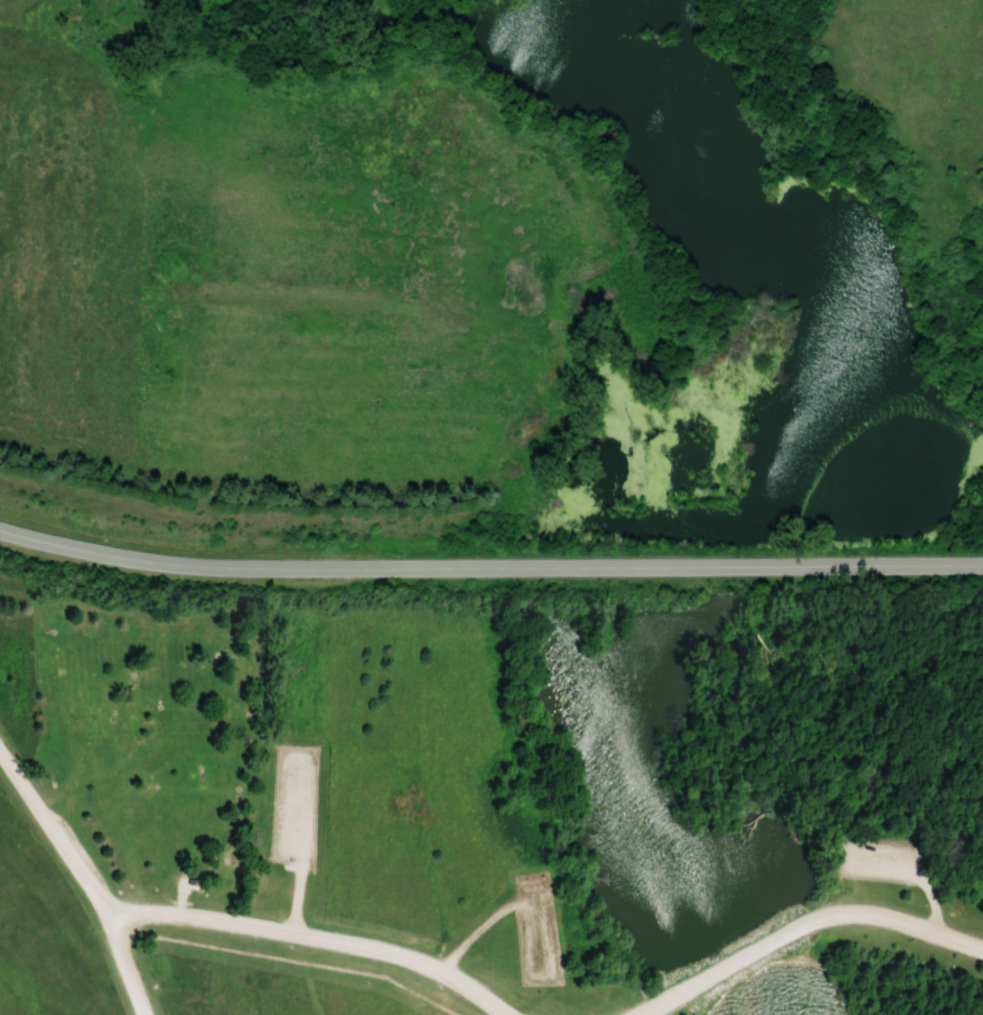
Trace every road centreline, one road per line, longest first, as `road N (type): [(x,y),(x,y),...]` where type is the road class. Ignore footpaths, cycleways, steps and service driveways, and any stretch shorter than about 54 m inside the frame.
road 1 (tertiary): [(982,565),(241,568)]
road 2 (tertiary): [(241,568),(92,553),(0,530)]

